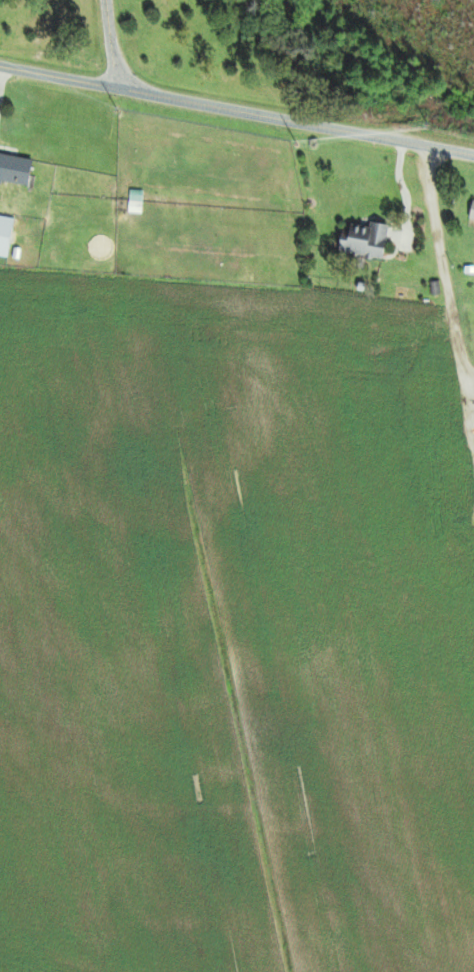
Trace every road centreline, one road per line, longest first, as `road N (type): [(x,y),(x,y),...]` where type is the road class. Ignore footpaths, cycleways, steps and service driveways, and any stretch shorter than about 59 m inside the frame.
road 1 (residential): [(0,67),(473,157)]

